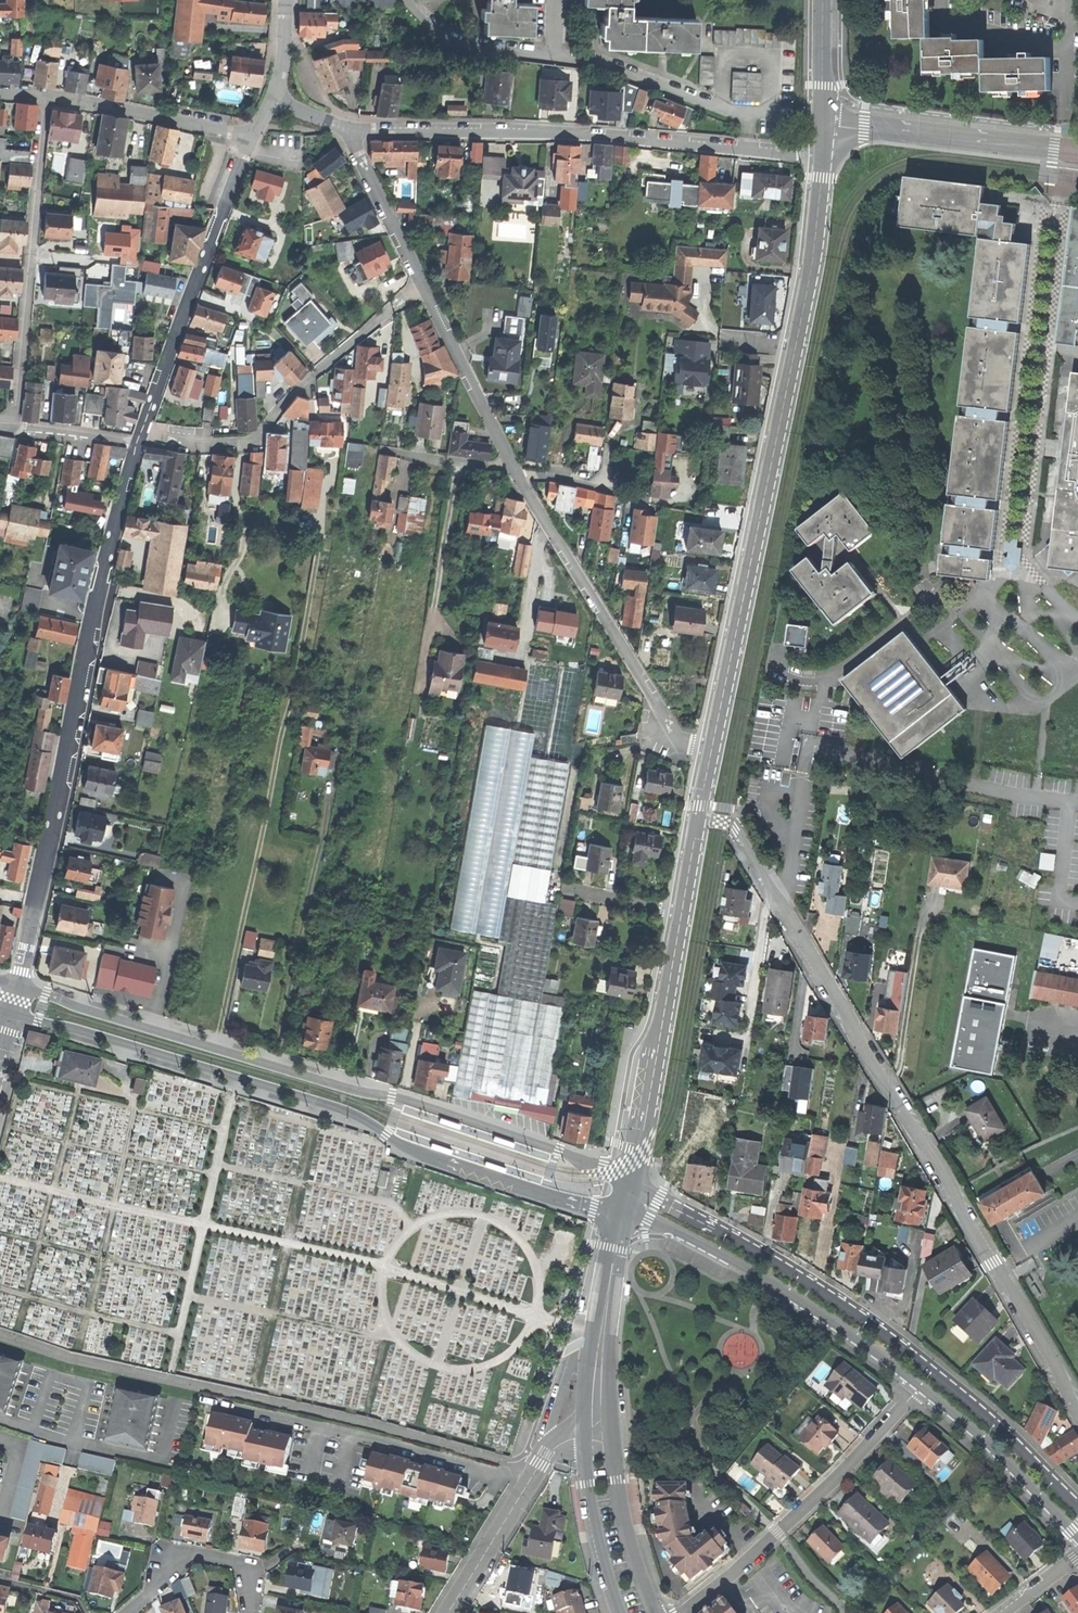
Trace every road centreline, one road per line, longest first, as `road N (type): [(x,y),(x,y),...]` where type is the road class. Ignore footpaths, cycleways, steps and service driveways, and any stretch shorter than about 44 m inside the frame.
road 1 (residential): [(1077,1414),(1037,1332),(736,830),(698,819)]
road 2 (residential): [(11,1014),(326,1105),(426,1155),(621,1214)]
road 3 (residential): [(628,1184),(558,1151),(404,1099),(17,986)]
road 4 (residential): [(823,154),(811,279),(712,748)]
road 5 (residential): [(1077,1508),(919,1361),(834,1298),(628,1184)]
road 6 (track): [(214,1048),(321,529)]
road 7 (residential): [(346,128),(592,134),(823,154)]
road 8 (residential): [(17,986),(101,580)]
road 9 (residential): [(515,472),(680,742),(712,748)]
road 10 (residential): [(621,1214),(729,1260),(919,1387)]
road 11 (residential): [(420,284),(253,440),(211,446),(141,434)]
road 12 (residential): [(12,425),(46,96)]
road 13 (residential): [(681,1612),(846,1468),(919,1387)]
road 14 (residential): [(141,434),(253,137)]
road 15 (track): [(277,1068),(329,781)]
road 16 (residential): [(682,910),(628,1184)]
road 17 (residential): [(1077,150),(823,122)]
road 18 (residential): [(583,1437),(541,1464),(448,1612)]
road 19 (residential): [(919,1387),(1000,1455),(1077,1538)]
road 20 (residential): [(253,137),(46,96)]
road 21 (residential): [(420,284),(512,466)]
road 22 (residential): [(127,1612),(197,1555),(243,1564),(251,1578),(249,1612)]
road 23 (residential): [(655,1612),(627,1535),(611,1432)]
road 24 (residential): [(583,1437),(619,1612)]
road 25 (residential): [(346,128),(420,284)]
road 26 (residential): [(101,580),(138,441)]
road 27 (residential): [(598,1350),(621,1214)]
road 28 (residential): [(515,472),(649,499)]
road 29 (residential): [(512,466),(380,450)]
road 30 (residential): [(138,441),(12,425)]
road 31 (residential): [(823,0),(823,122)]
road 32 (residential): [(682,910),(563,888)]

